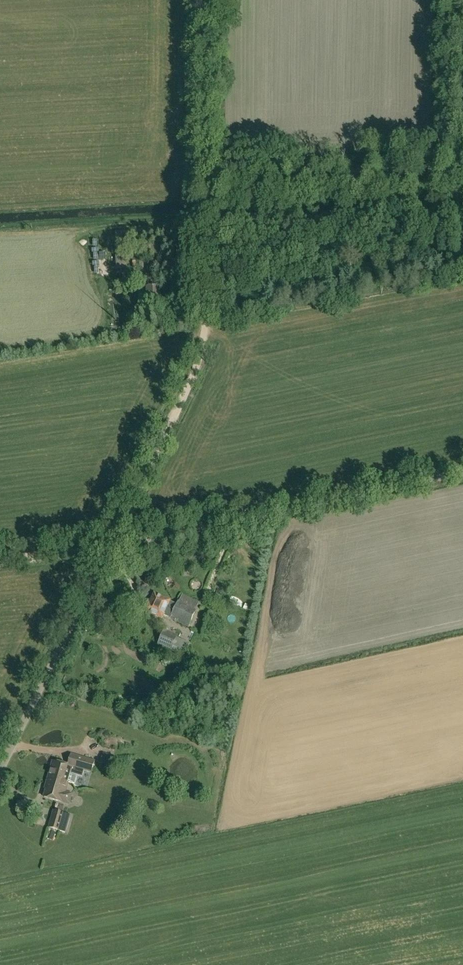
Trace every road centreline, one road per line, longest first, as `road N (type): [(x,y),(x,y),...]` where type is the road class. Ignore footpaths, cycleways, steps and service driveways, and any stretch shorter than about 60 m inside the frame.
road 1 (unclassified): [(0,770),(110,549),(462,472)]
road 2 (track): [(208,202),(198,357),(110,549),(0,560)]
road 3 (track): [(212,0),(208,202)]

